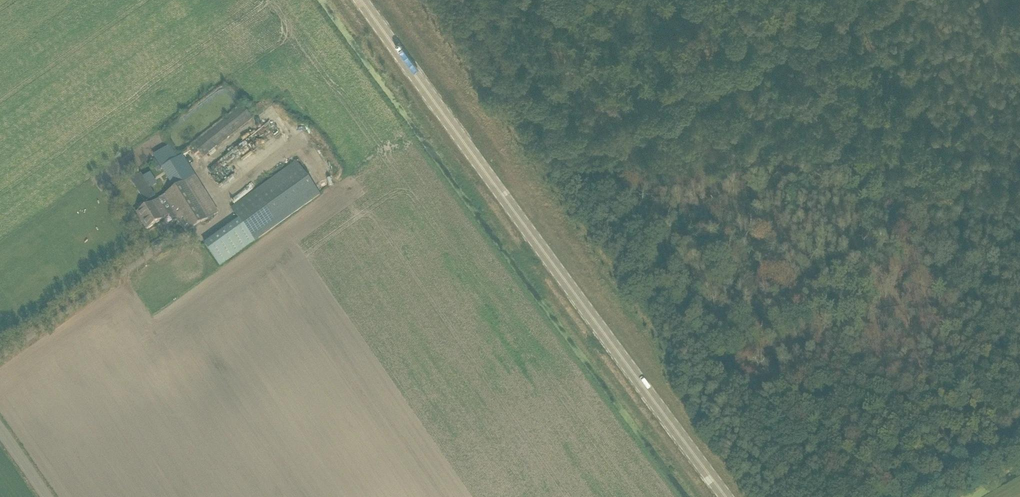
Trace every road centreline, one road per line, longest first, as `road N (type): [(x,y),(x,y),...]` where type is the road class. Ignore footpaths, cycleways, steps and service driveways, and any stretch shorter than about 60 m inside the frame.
road 1 (primary): [(719,496),(359,0)]
road 2 (track): [(799,496),(577,175)]
road 3 (track): [(577,175),(457,0)]
road 4 (track): [(1019,430),(914,496)]

